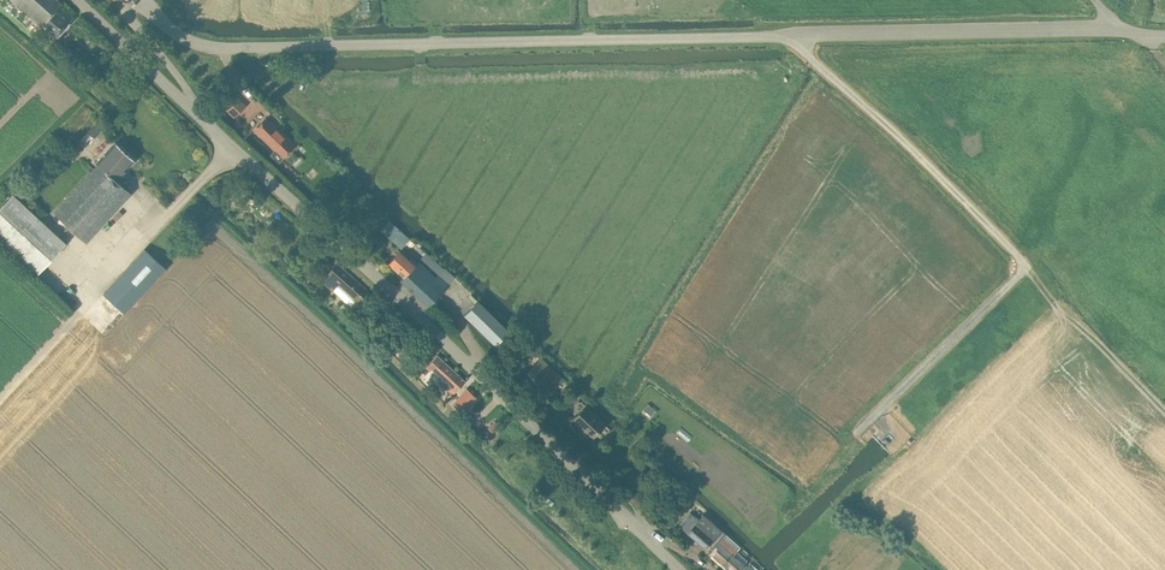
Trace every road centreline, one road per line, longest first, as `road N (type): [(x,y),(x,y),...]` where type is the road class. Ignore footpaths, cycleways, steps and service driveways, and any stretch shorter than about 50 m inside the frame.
road 1 (unclassified): [(133,0),(190,42),(229,49),(1164,35)]
road 2 (tertiary): [(202,117),(679,569)]
road 3 (tertiary): [(72,0),(202,117)]
road 4 (unclassified): [(202,117),(124,0)]

